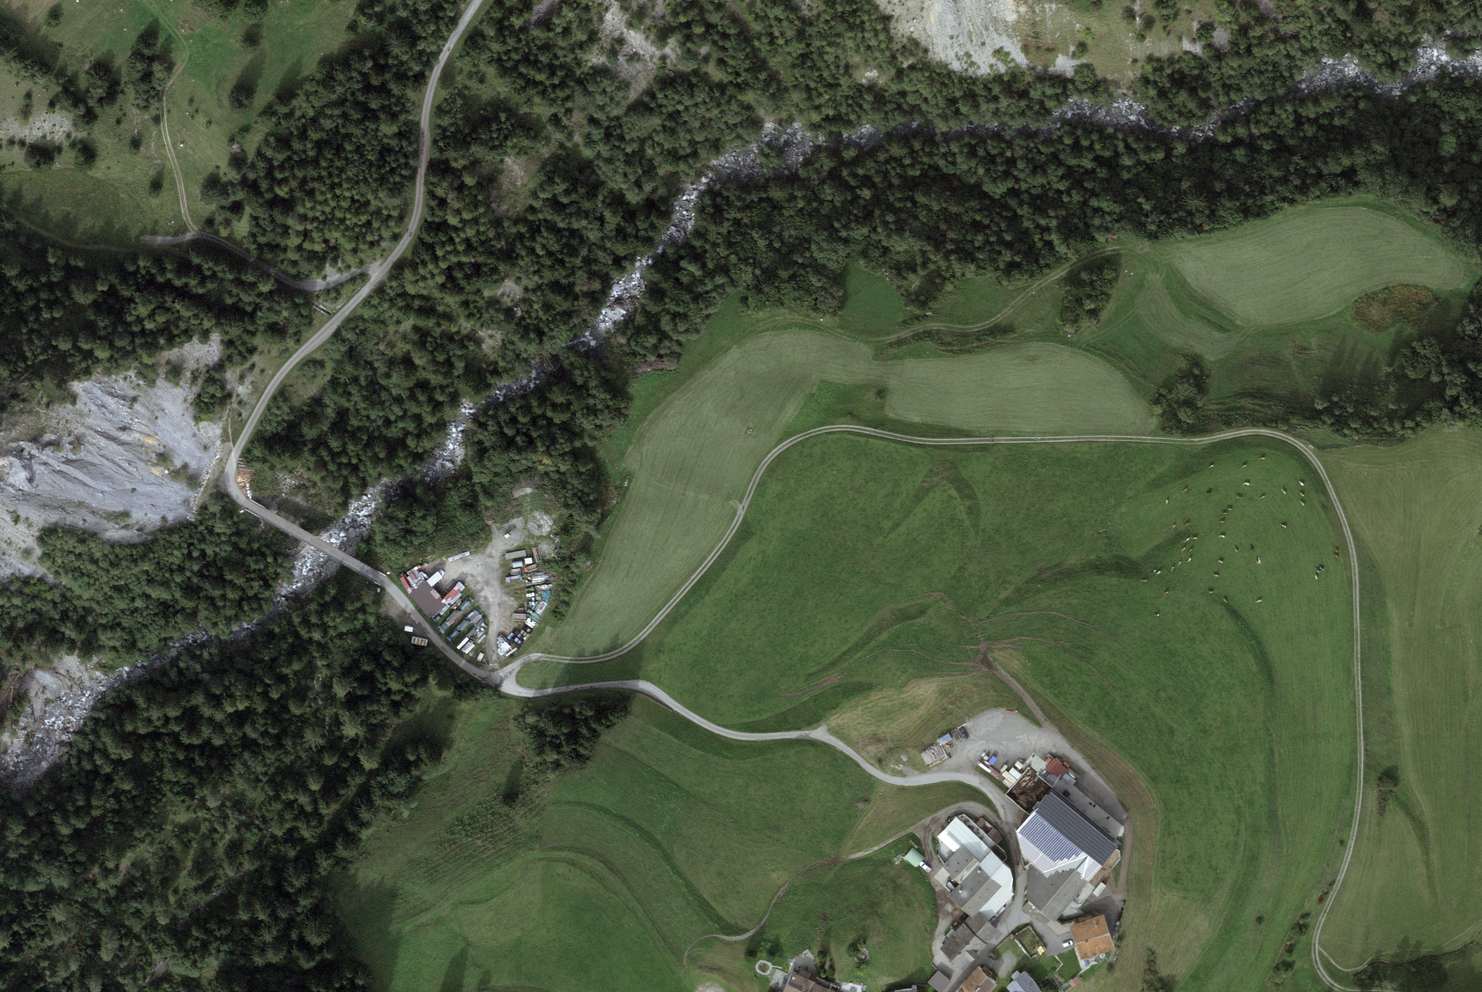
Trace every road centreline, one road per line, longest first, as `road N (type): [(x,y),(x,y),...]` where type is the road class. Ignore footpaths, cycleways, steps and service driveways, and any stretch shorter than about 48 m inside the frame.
road 1 (track): [(495,683),(534,658),(600,660),(629,648),(721,545),(759,470),(804,435),(838,428),(933,442),(1201,442),(1273,434),(1297,444),(1319,467),(1351,541),(1361,769),(1344,868),(1314,943)]
road 2 (track): [(696,991),(620,885),(571,858),(536,856),(359,947),(257,985),(165,970),(119,919),(63,898),(0,898)]
road 3 (track): [(740,515),(735,502),(655,482),(643,466),(640,438),(654,413),(756,329),(797,320),(866,342),(925,328),(969,329),(1103,251),(1143,252)]
road 4 (track): [(386,265),(283,372),(232,464),(234,491),(396,592),(435,639),(495,683)]
road 5 (track): [(495,683),(532,694),(625,683),(712,729),(835,743),(887,779),(971,779),(1010,830)]
road 6 (track): [(477,0),(434,81),(418,214),(386,265)]
road 7 (track): [(386,265),(312,288),(198,235)]
road 8 (residential): [(1010,830),(1020,880),(1015,916),(949,991)]
road 9 (track): [(198,235),(165,138),(162,92),(182,66)]

